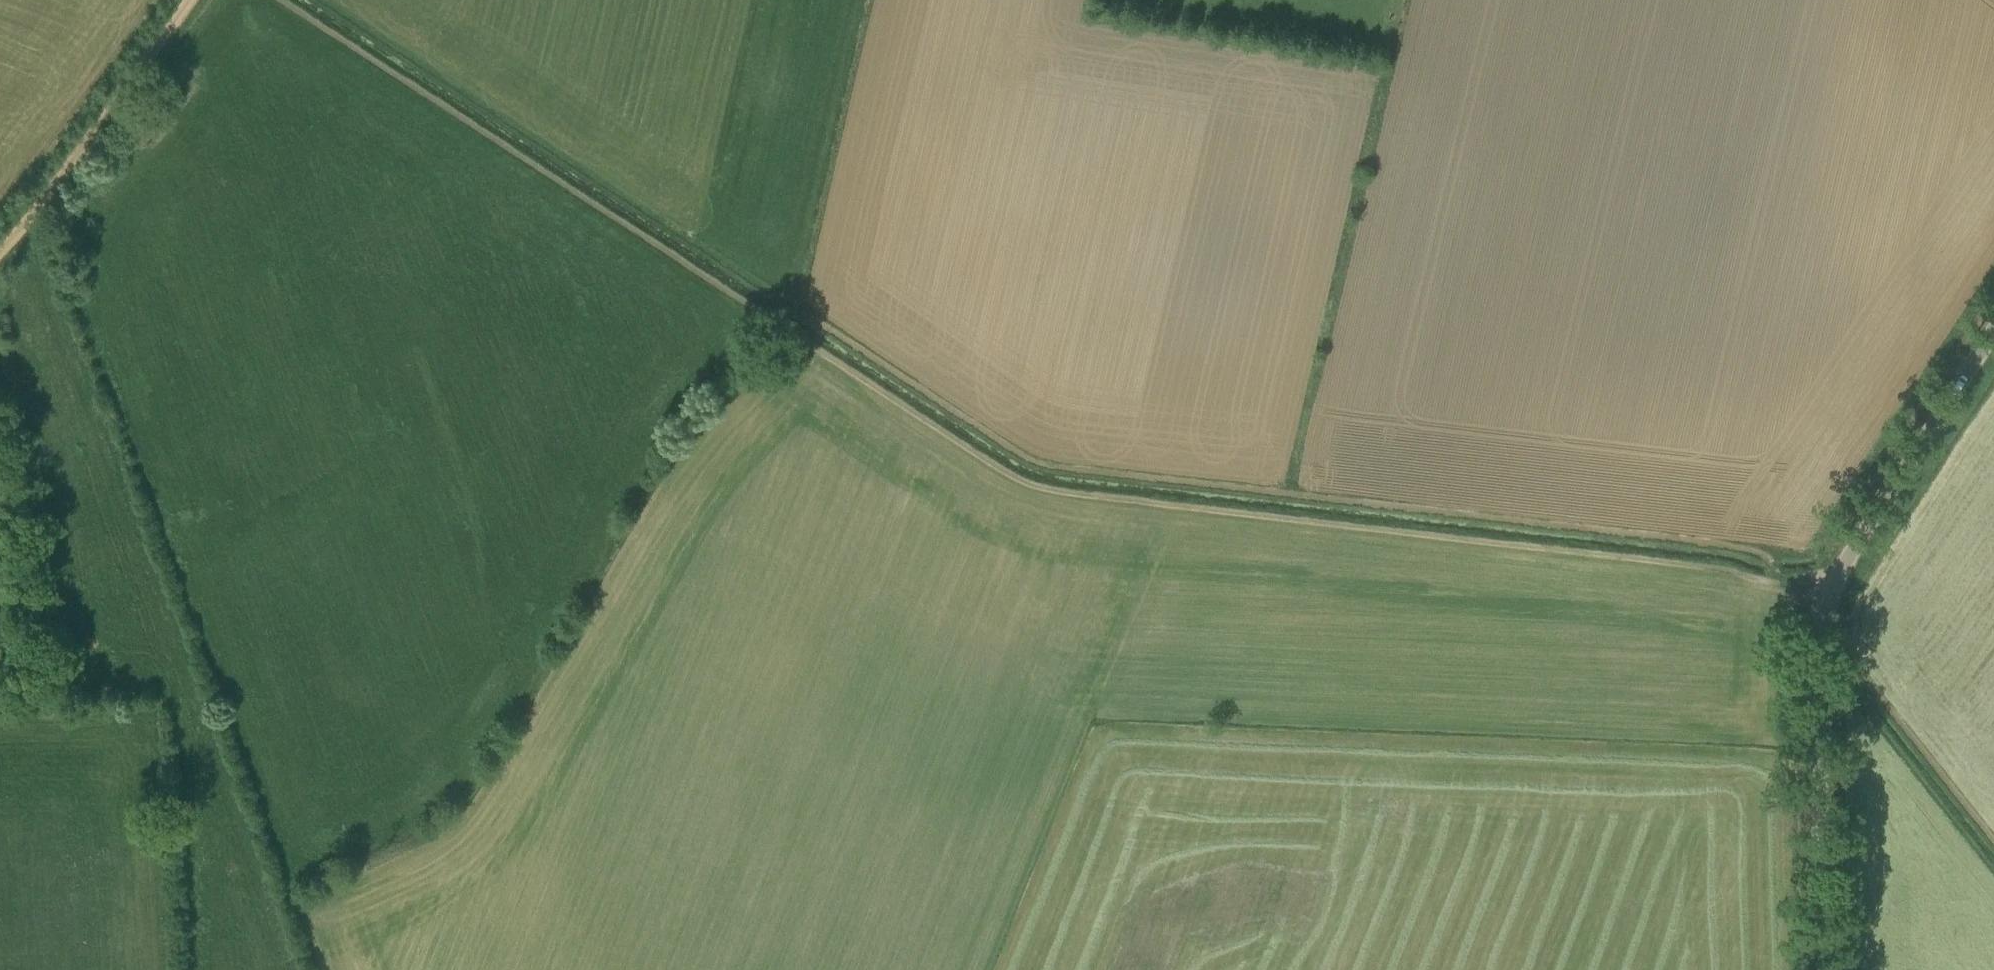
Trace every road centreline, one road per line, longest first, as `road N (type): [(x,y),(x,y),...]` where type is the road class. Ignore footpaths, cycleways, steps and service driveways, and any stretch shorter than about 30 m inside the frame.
road 1 (unclassified): [(1831,969),(1821,597),(1993,330)]
road 2 (track): [(186,0),(0,247)]

